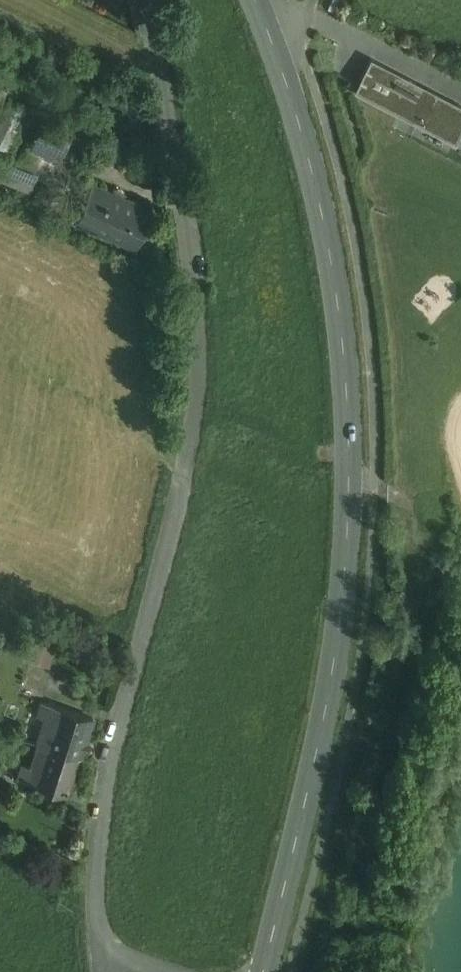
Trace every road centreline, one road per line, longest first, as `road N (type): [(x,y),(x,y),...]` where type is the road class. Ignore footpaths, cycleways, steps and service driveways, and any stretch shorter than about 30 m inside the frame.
road 1 (tertiary): [(264,971),(336,655),(351,478),(340,311),(316,176),(258,0)]
road 2 (residential): [(151,0),(203,334),(203,397),(105,822),(101,949)]

